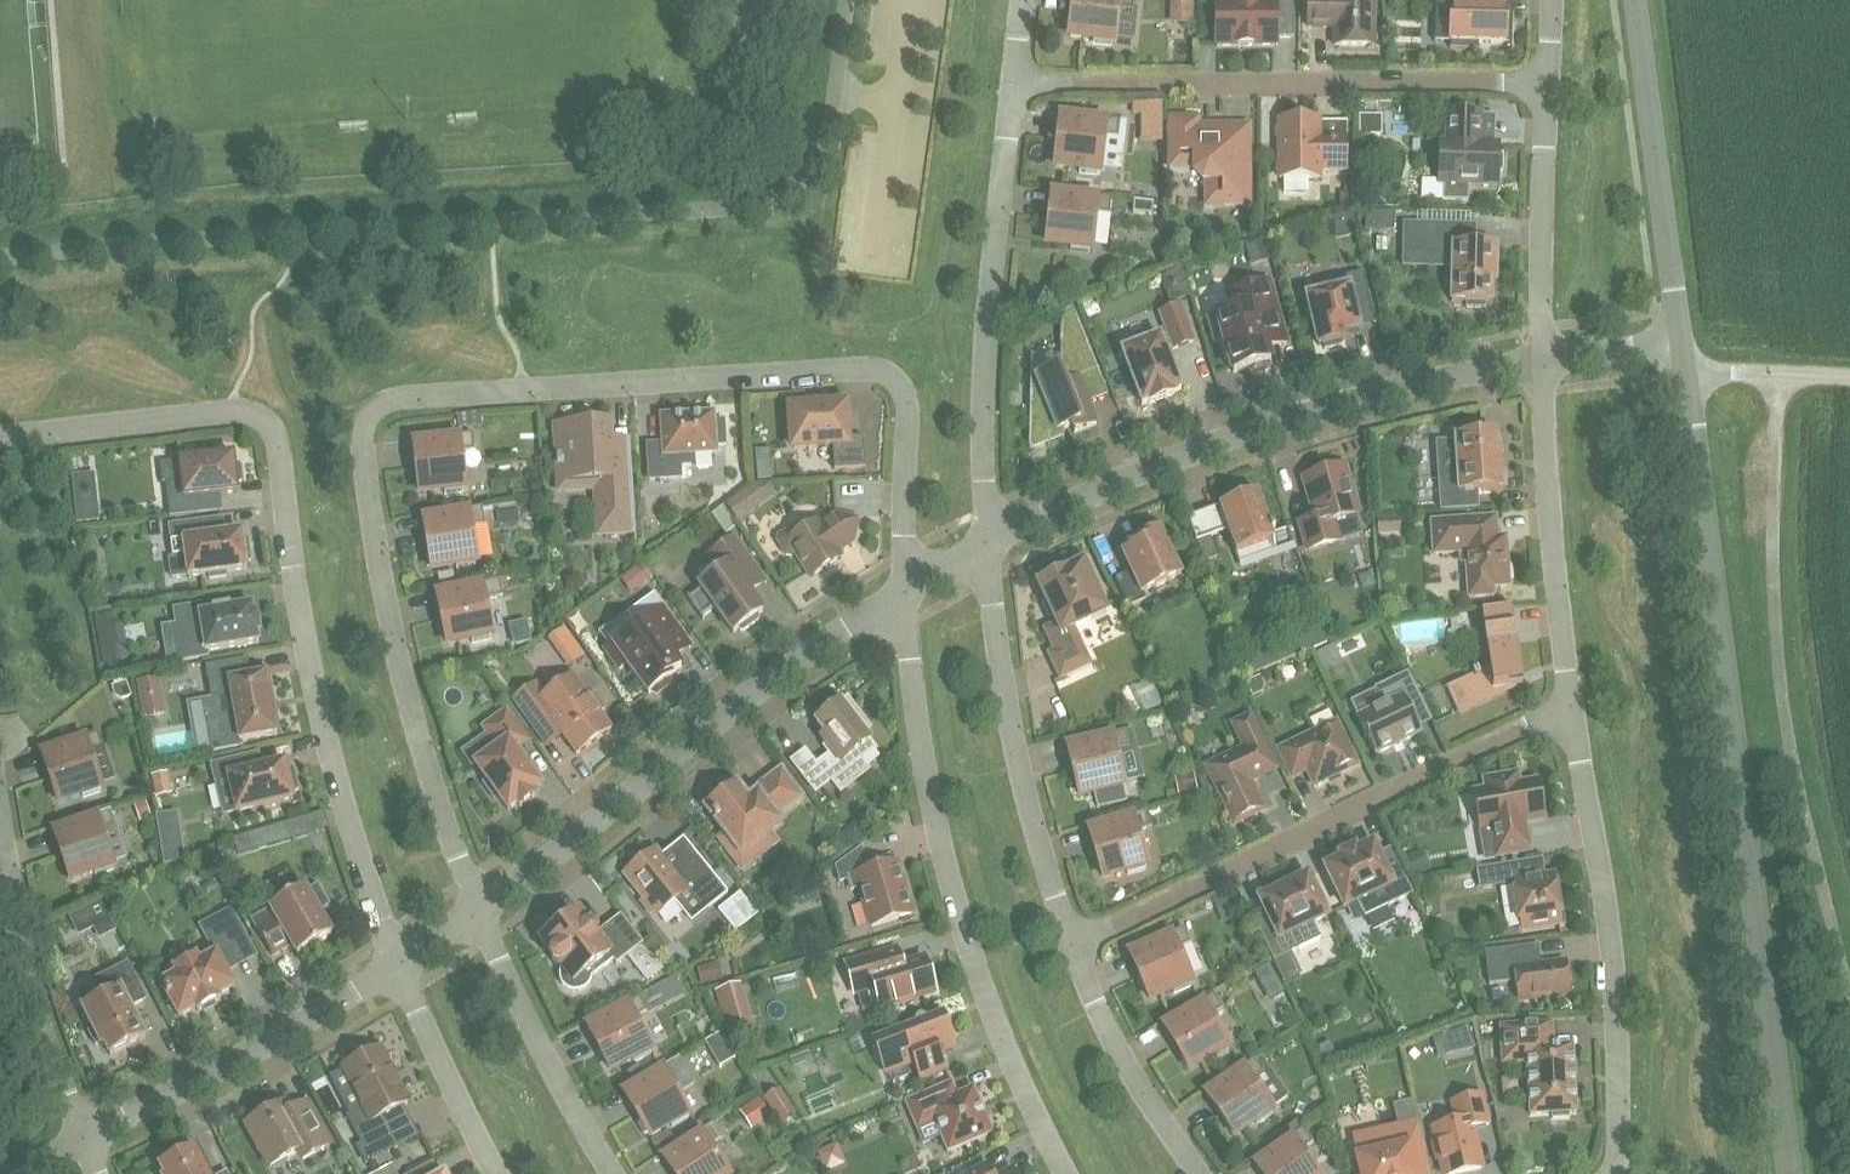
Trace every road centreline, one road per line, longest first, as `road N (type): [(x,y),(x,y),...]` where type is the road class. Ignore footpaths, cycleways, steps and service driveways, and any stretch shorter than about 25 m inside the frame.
road 1 (residential): [(479,915),(397,665),(370,516),(361,440),(370,414),(394,403),(869,373),(893,382),(909,406),(905,594)]
road 2 (residential): [(0,445),(232,414),(265,420),(276,437),(294,594),(336,774),(396,968)]
road 3 (unclassified): [(1791,1173),(1681,362)]
road 4 (residential): [(905,594),(931,804),(975,969),(1068,1173)]
road 5 (residential): [(988,549),(1106,491),(1269,428),(1406,388),(1543,363)]
road 6 (residential): [(1073,946),(1572,710)]
road 7 (residential): [(1550,85),(1012,88)]
road 8 (residential): [(479,915),(732,712),(905,594)]
road 9 (residential): [(1572,710),(1613,950),(1621,1155),(1615,1173)]
road 10 (residential): [(988,549),(986,332),(1012,88)]
road 11 (residential): [(1073,946),(1006,711),(988,549)]
road 12 (unclassified): [(1681,362),(1635,0)]
road 13 (residential): [(85,1139),(396,968)]
road 14 (residential): [(1543,363),(1572,710)]
road 15 (residential): [(85,1139),(23,934),(0,825)]
road 16 (residential): [(613,1173),(546,1067),(479,915)]
road 17 (residential): [(1550,85),(1543,363)]
road 18 (residential): [(1197,1173),(1141,1095),(1073,946)]
road 19 (residential): [(396,968),(497,1173)]
road 20 (unclassified): [(1849,379),(1710,372),(1681,362)]
road 21 (residential): [(1543,363),(1641,353),(1681,362)]

